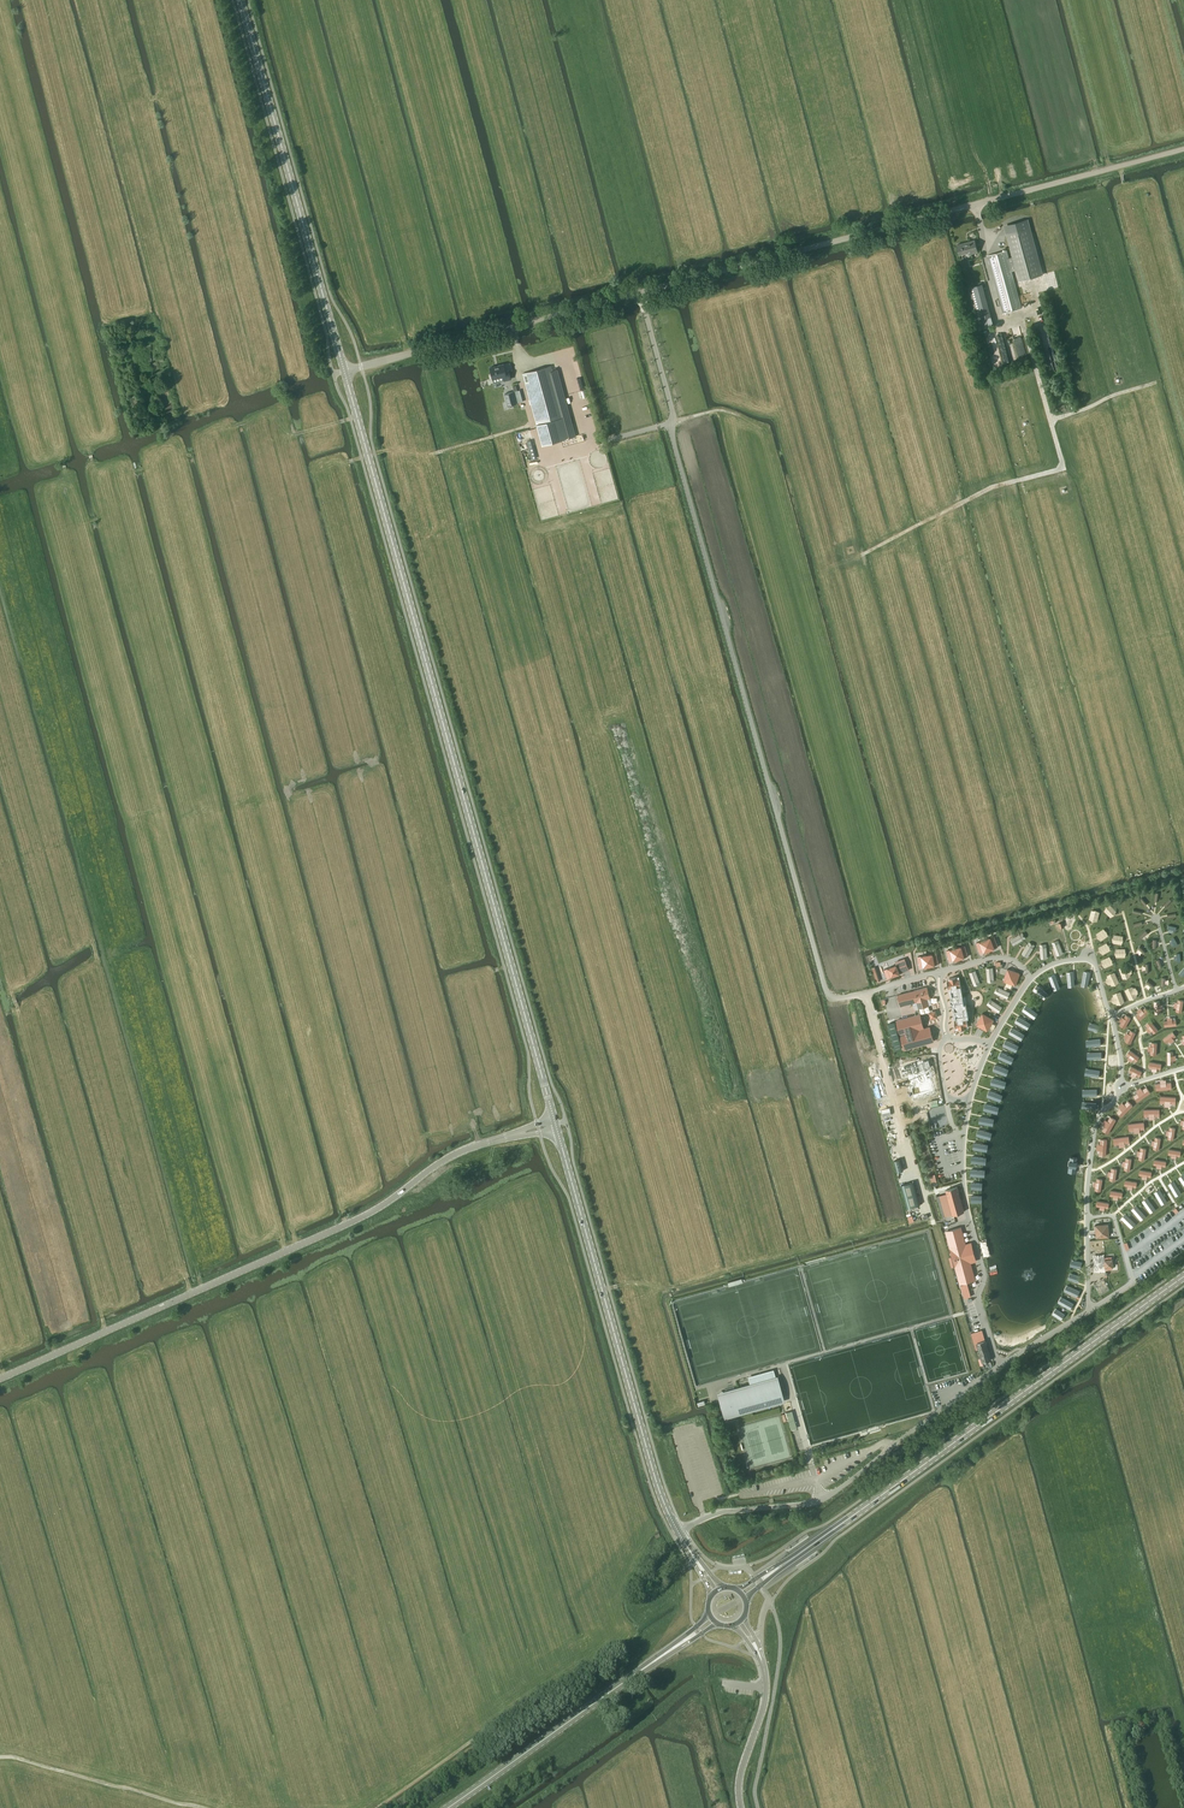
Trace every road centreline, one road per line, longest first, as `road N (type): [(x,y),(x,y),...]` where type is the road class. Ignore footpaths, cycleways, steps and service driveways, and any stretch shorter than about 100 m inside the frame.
road 1 (unclassified): [(344,371),(1183,149)]
road 2 (tertiary): [(555,1123),(344,371)]
road 3 (unclassified): [(0,1379),(334,1231),(390,1202),(442,1161),(517,1134)]
road 4 (primary): [(791,1560),(1183,1277)]
road 5 (tertiary): [(678,1532),(656,1482),(555,1123)]
road 6 (tertiary): [(344,371),(240,0)]
road 7 (track): [(862,555),(990,488),(1063,468),(1022,319)]
road 8 (unclassified): [(678,1532),(726,1512),(822,1499),(989,1376)]
road 9 (track): [(914,978),(909,952),(959,936),(1165,880),(1176,881),(1183,902)]
road 10 (primary): [(448,1807),(675,1647)]
road 11 (track): [(588,1664),(376,1807)]
road 12 (track): [(602,1290),(635,1282),(668,1288),(837,1241)]
road 13 (track): [(524,1807),(702,1681)]
road 14 (track): [(202,1807),(0,1757)]
road 15 (tertiary): [(741,1807),(740,1777),(766,1688),(762,1661),(740,1622)]

